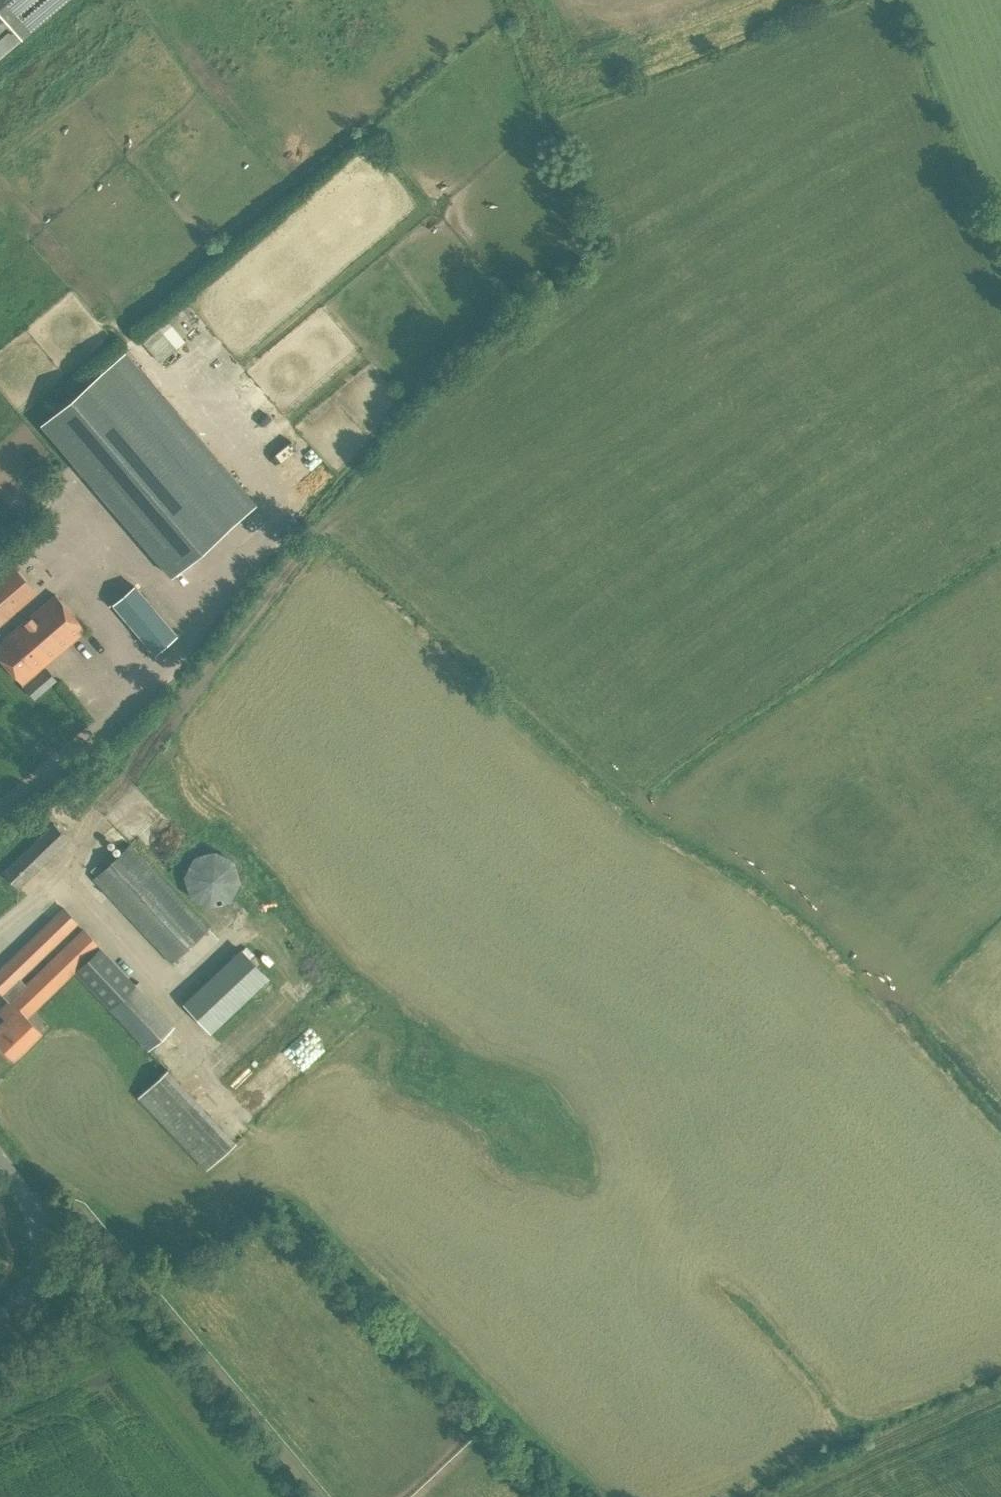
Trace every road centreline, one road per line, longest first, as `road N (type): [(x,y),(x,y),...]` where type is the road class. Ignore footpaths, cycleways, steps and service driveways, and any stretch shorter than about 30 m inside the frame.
road 1 (unclassified): [(0,1320),(33,1283),(39,1233),(0,1165)]

